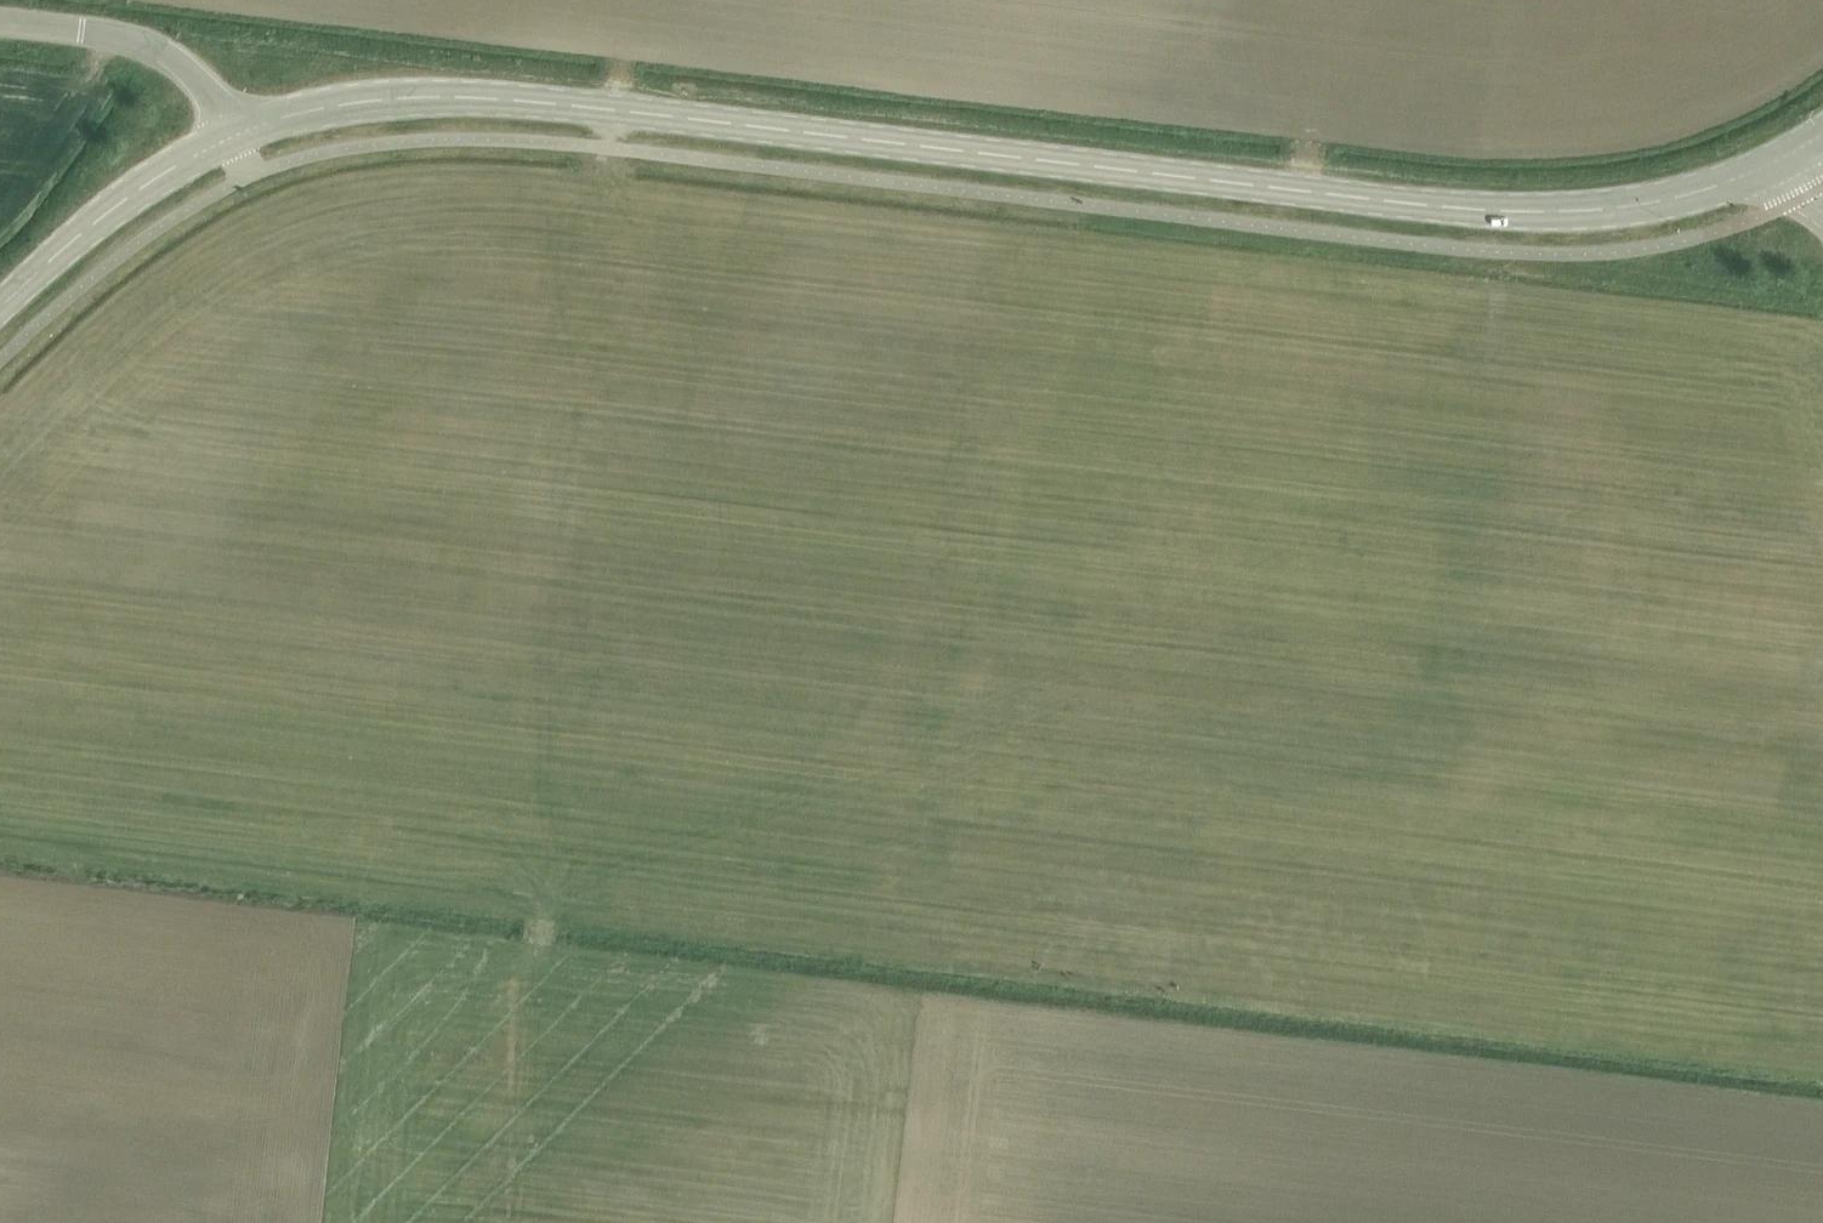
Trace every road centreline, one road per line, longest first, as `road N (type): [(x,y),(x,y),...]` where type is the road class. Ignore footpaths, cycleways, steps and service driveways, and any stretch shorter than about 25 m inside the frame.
road 1 (tertiary): [(235,137),(320,110),(424,98),(624,109),(1455,210),(1554,213),(1731,185),(1802,151)]
road 2 (tertiary): [(0,319),(77,246),(235,137)]
road 3 (unclassified): [(235,137),(201,79),(164,51),(0,20)]

